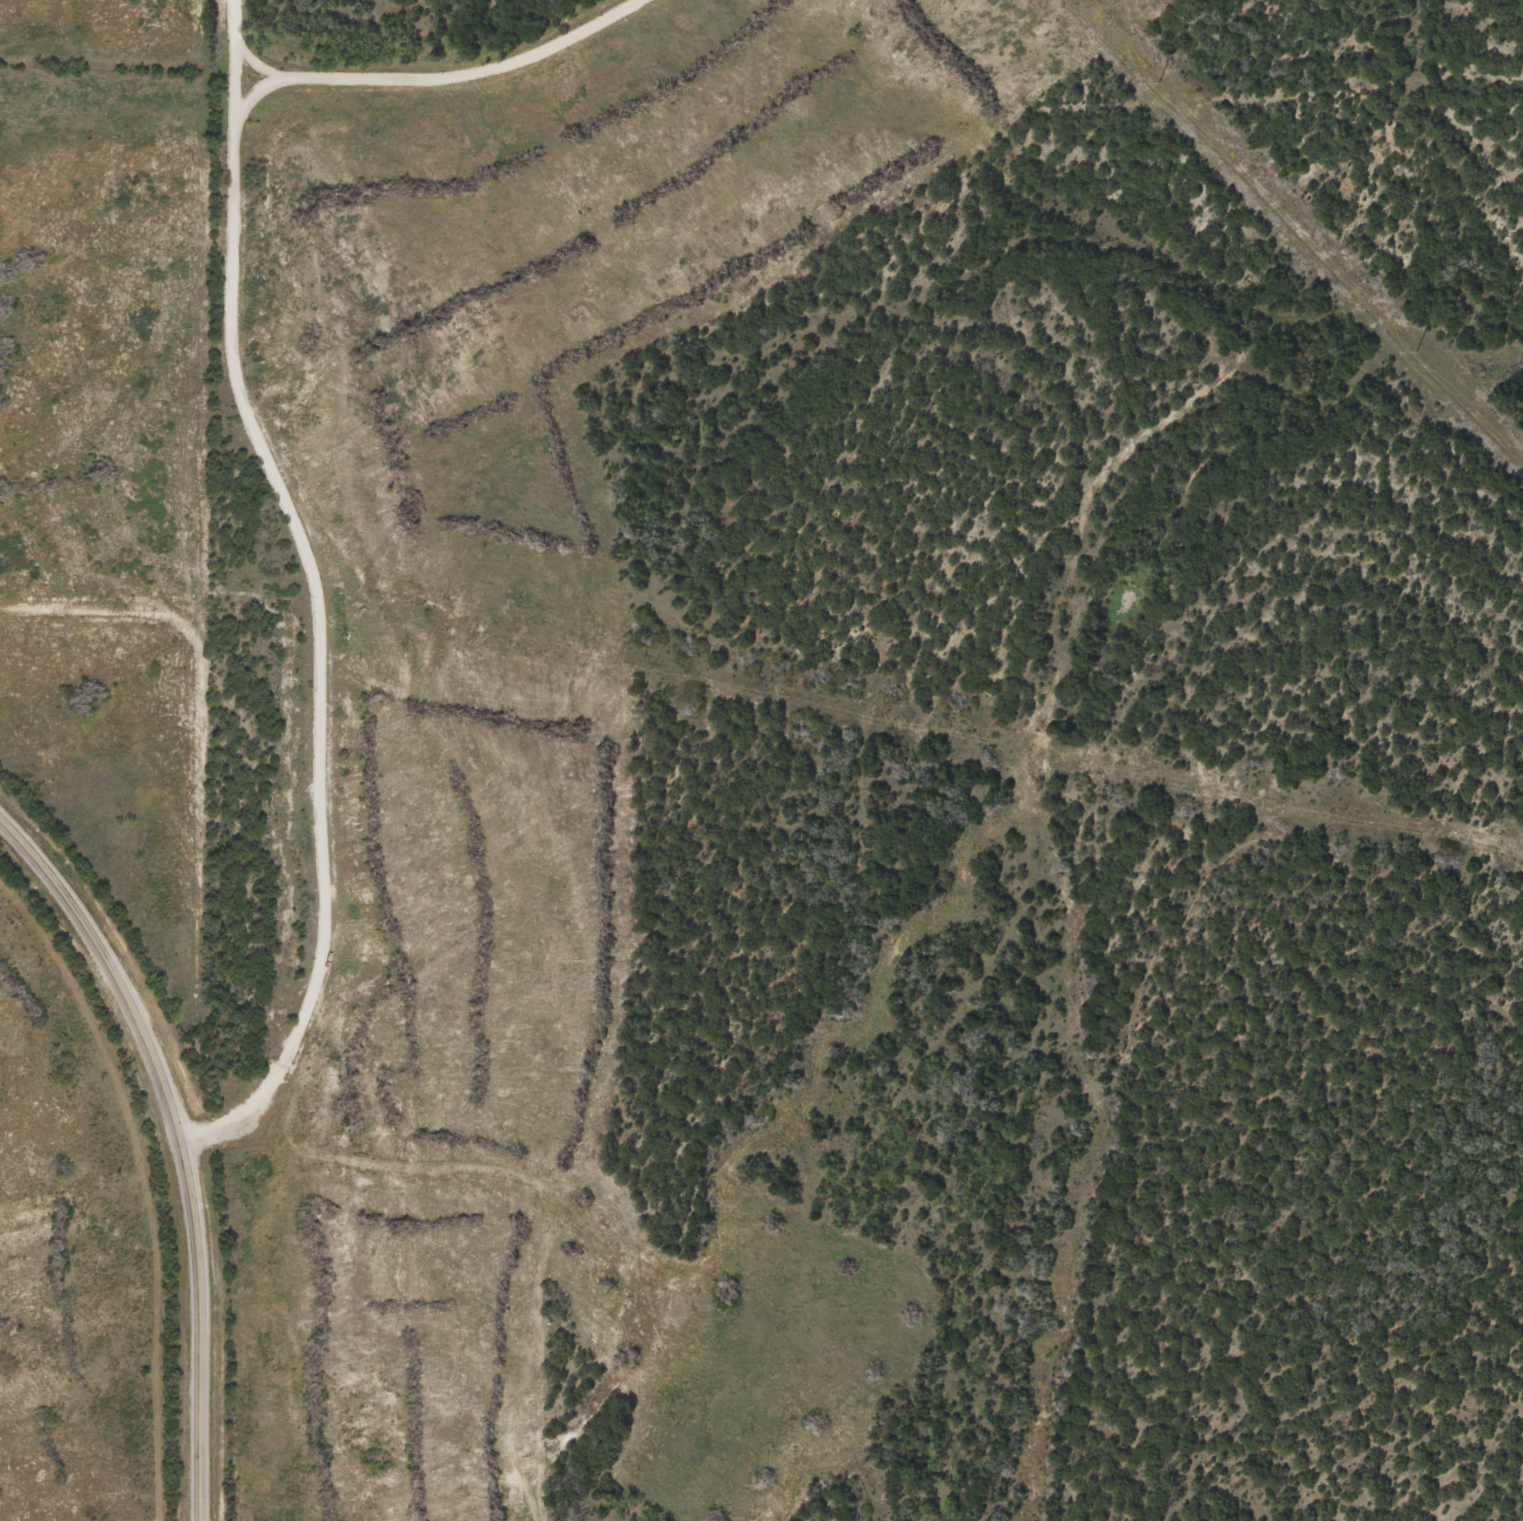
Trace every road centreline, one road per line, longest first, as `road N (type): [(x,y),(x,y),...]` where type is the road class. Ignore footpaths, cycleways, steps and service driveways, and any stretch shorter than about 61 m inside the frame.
road 1 (secondary): [(0,817),(101,929),(183,1118),(195,1172),(206,1520)]

